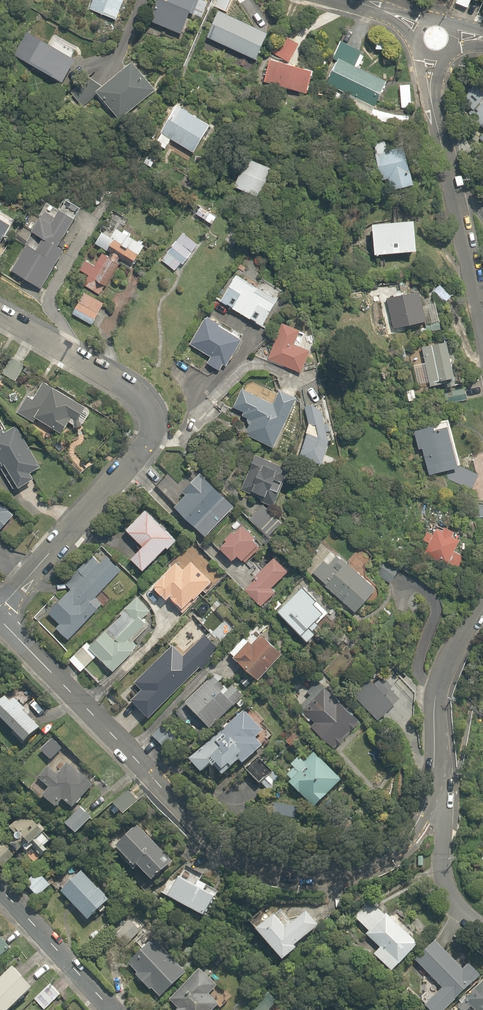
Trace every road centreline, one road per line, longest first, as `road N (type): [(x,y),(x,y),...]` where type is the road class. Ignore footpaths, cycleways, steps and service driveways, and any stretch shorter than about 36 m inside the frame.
road 1 (residential): [(0,618),(214,850),(238,866),(279,883),(370,870),(407,850),(443,810)]
road 2 (residential): [(0,313),(131,392),(151,421),(152,441),(0,611)]
road 3 (residential): [(482,299),(436,123),(433,56)]
road 4 (residential): [(443,810),(442,682),(482,611)]
road 5 (residential): [(113,1009),(0,885)]
road 6 (residential): [(482,936),(449,888),(443,810)]

